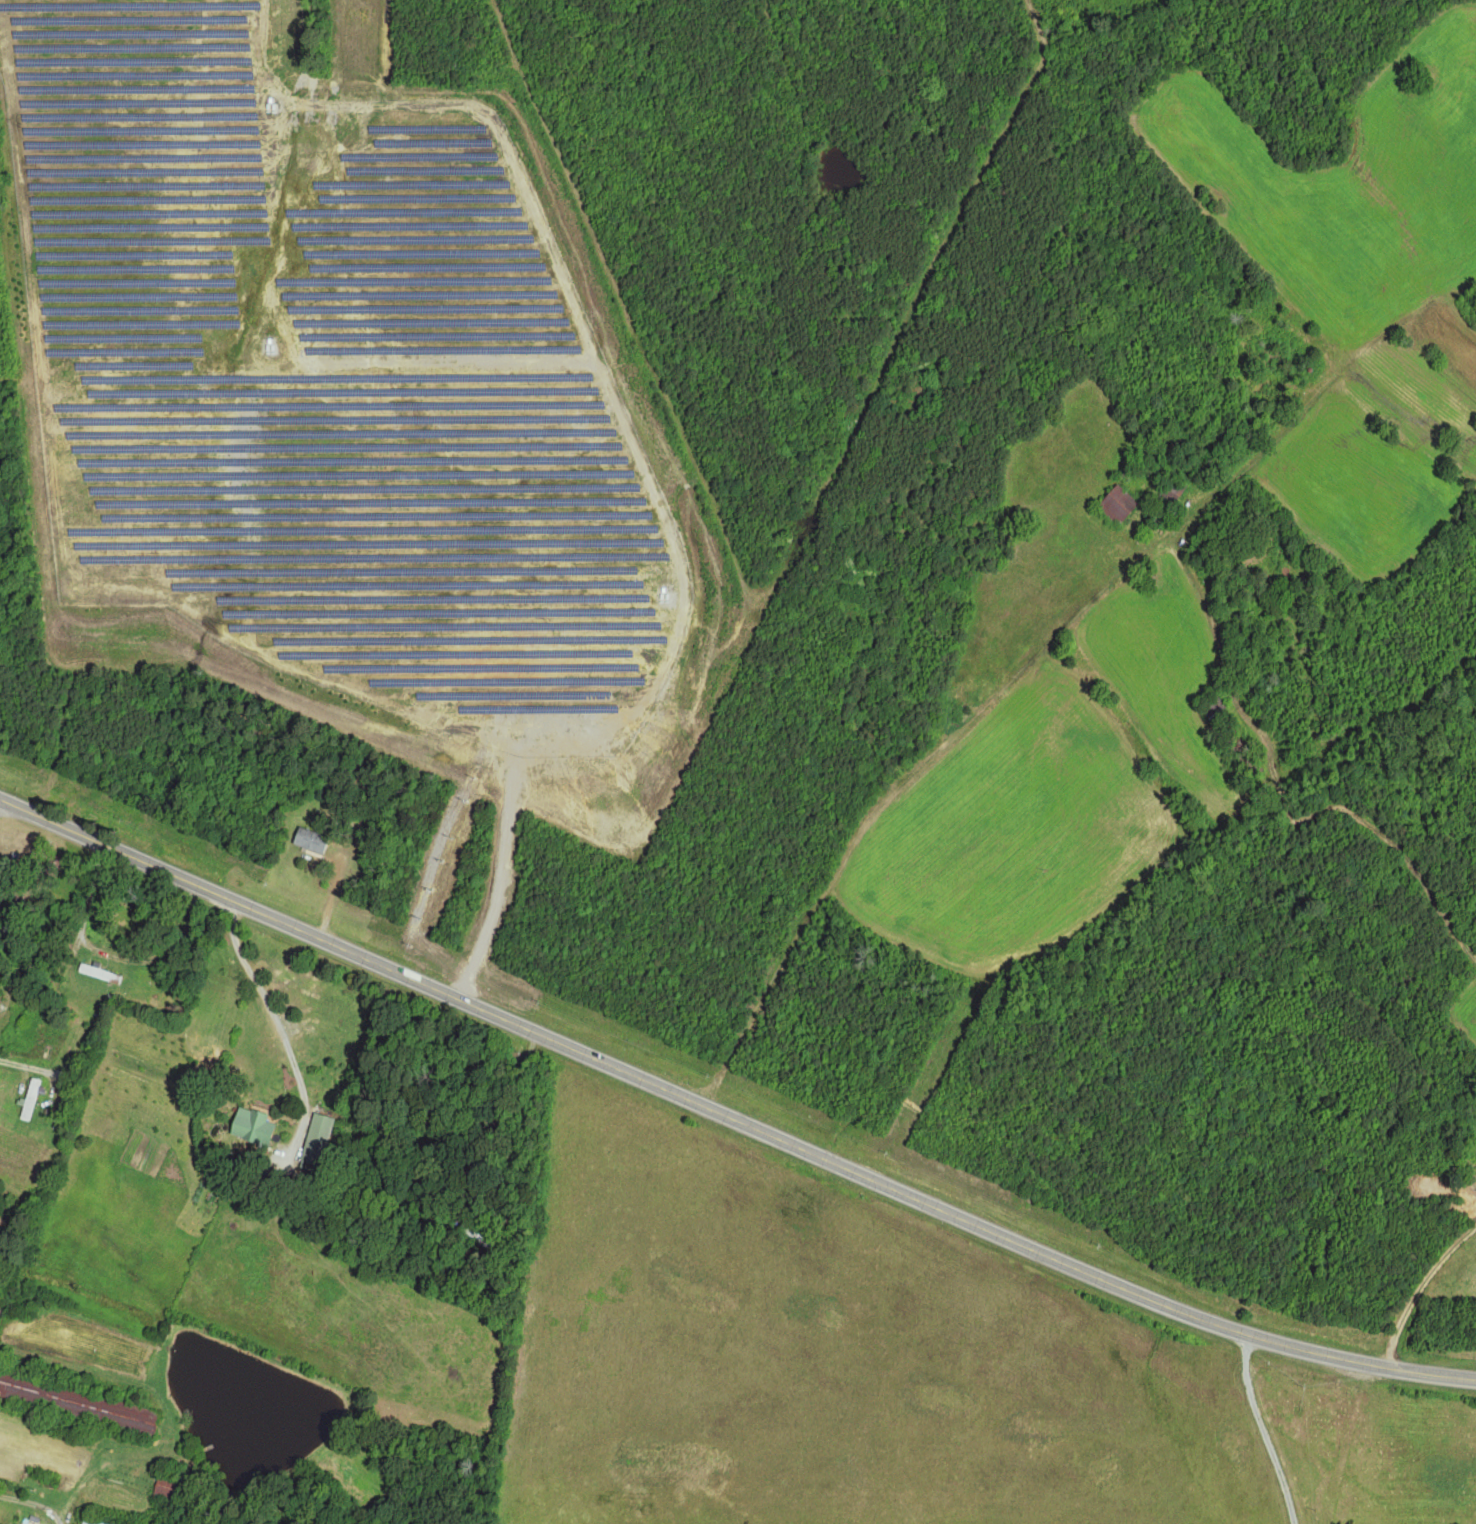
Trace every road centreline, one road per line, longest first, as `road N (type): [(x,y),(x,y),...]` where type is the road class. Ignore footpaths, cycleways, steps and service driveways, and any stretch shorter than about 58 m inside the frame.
road 1 (primary): [(1475,1376),(1356,1364),(1212,1324),(0,801)]

